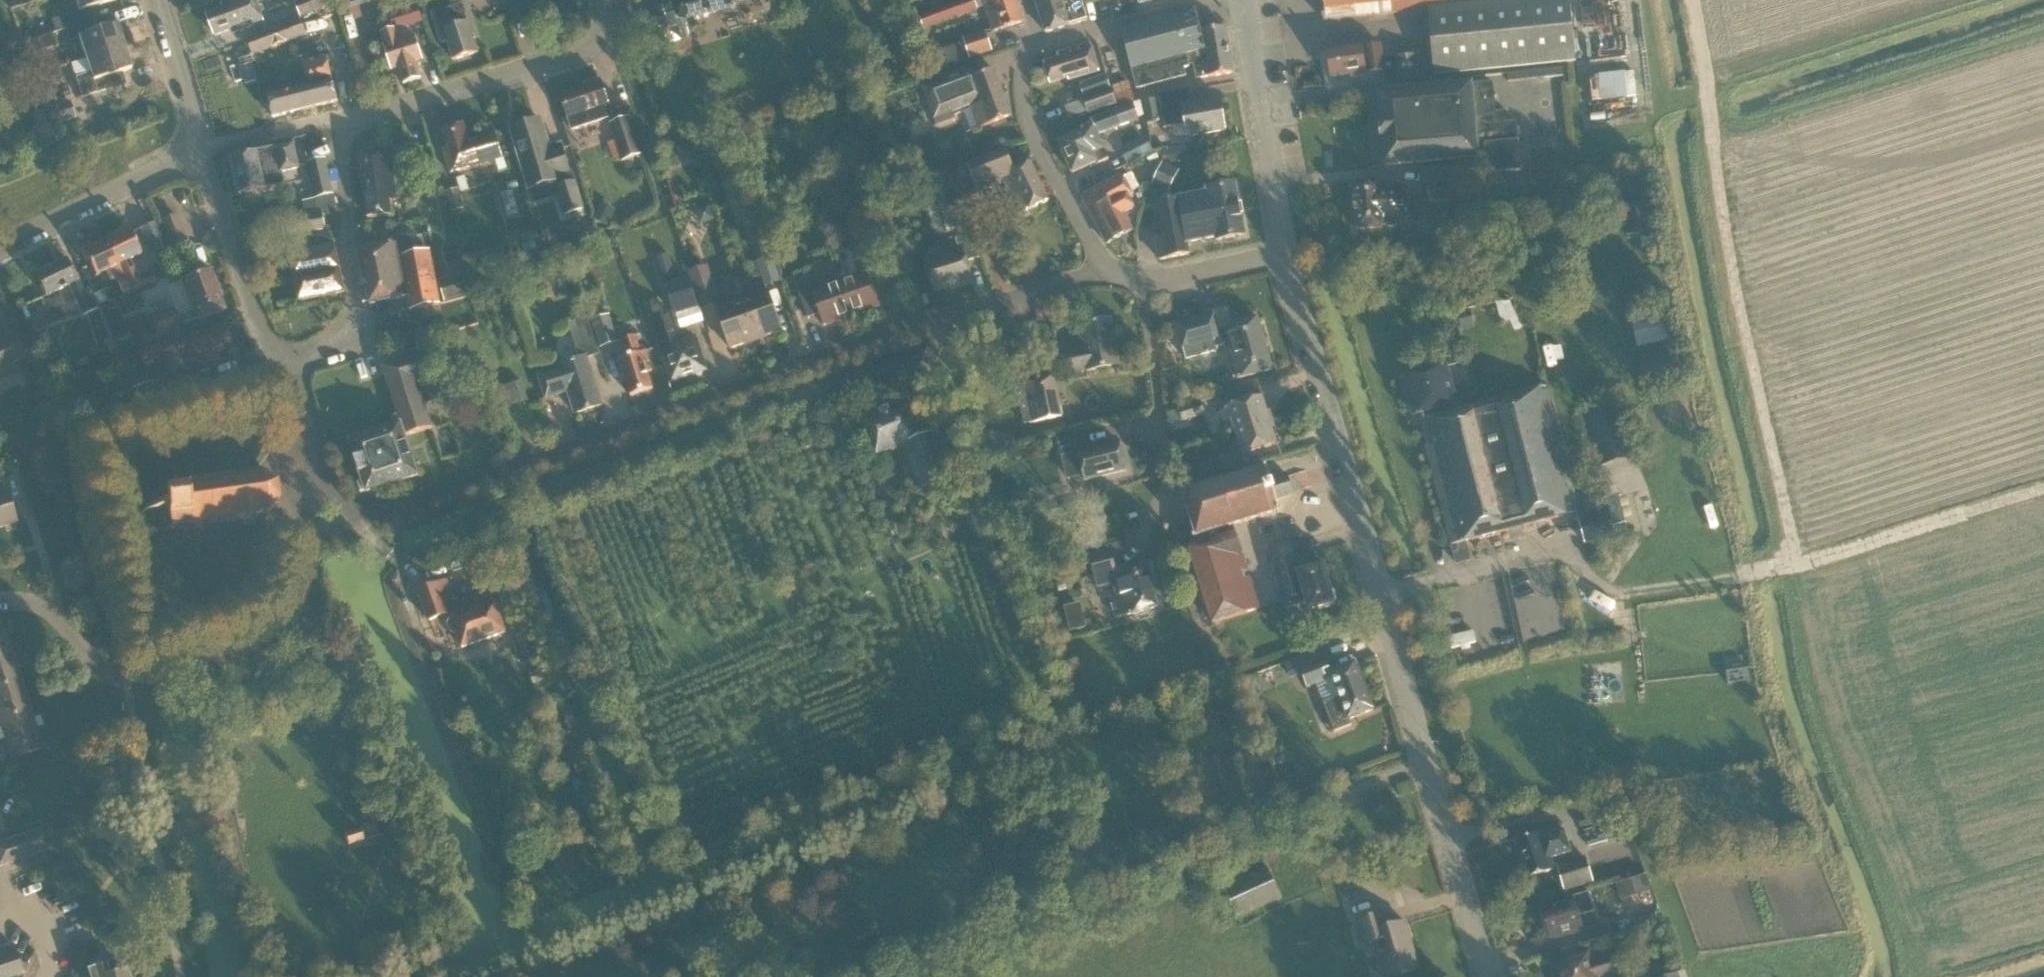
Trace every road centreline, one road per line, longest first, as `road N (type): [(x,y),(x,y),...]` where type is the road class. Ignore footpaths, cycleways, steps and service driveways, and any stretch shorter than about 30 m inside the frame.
road 1 (residential): [(361,521),(948,314),(1110,269)]
road 2 (tertiary): [(1489,976),(1285,258)]
road 3 (residential): [(1213,684),(1175,528),(1144,284)]
road 4 (residential): [(340,119),(594,46),(593,0)]
road 5 (residential): [(292,365),(357,325),(340,119)]
road 6 (tertiary): [(1285,258),(1240,0)]
road 7 (residential): [(127,677),(272,628),(298,582),(305,533)]
road 8 (residential): [(1110,269),(1039,146),(1022,99),(1029,49)]
road 9 (residential): [(292,365),(266,340),(202,150)]
road 10 (residential): [(0,250),(202,150)]
road 11 (residential): [(1029,49),(1215,0)]
road 12 (residential): [(202,150),(155,0)]
road 13 (residential): [(127,677),(96,666),(53,615),(31,603),(0,601)]
road 14 (residential): [(1144,284),(1285,258)]
road 15 (residential): [(202,150),(340,119)]

